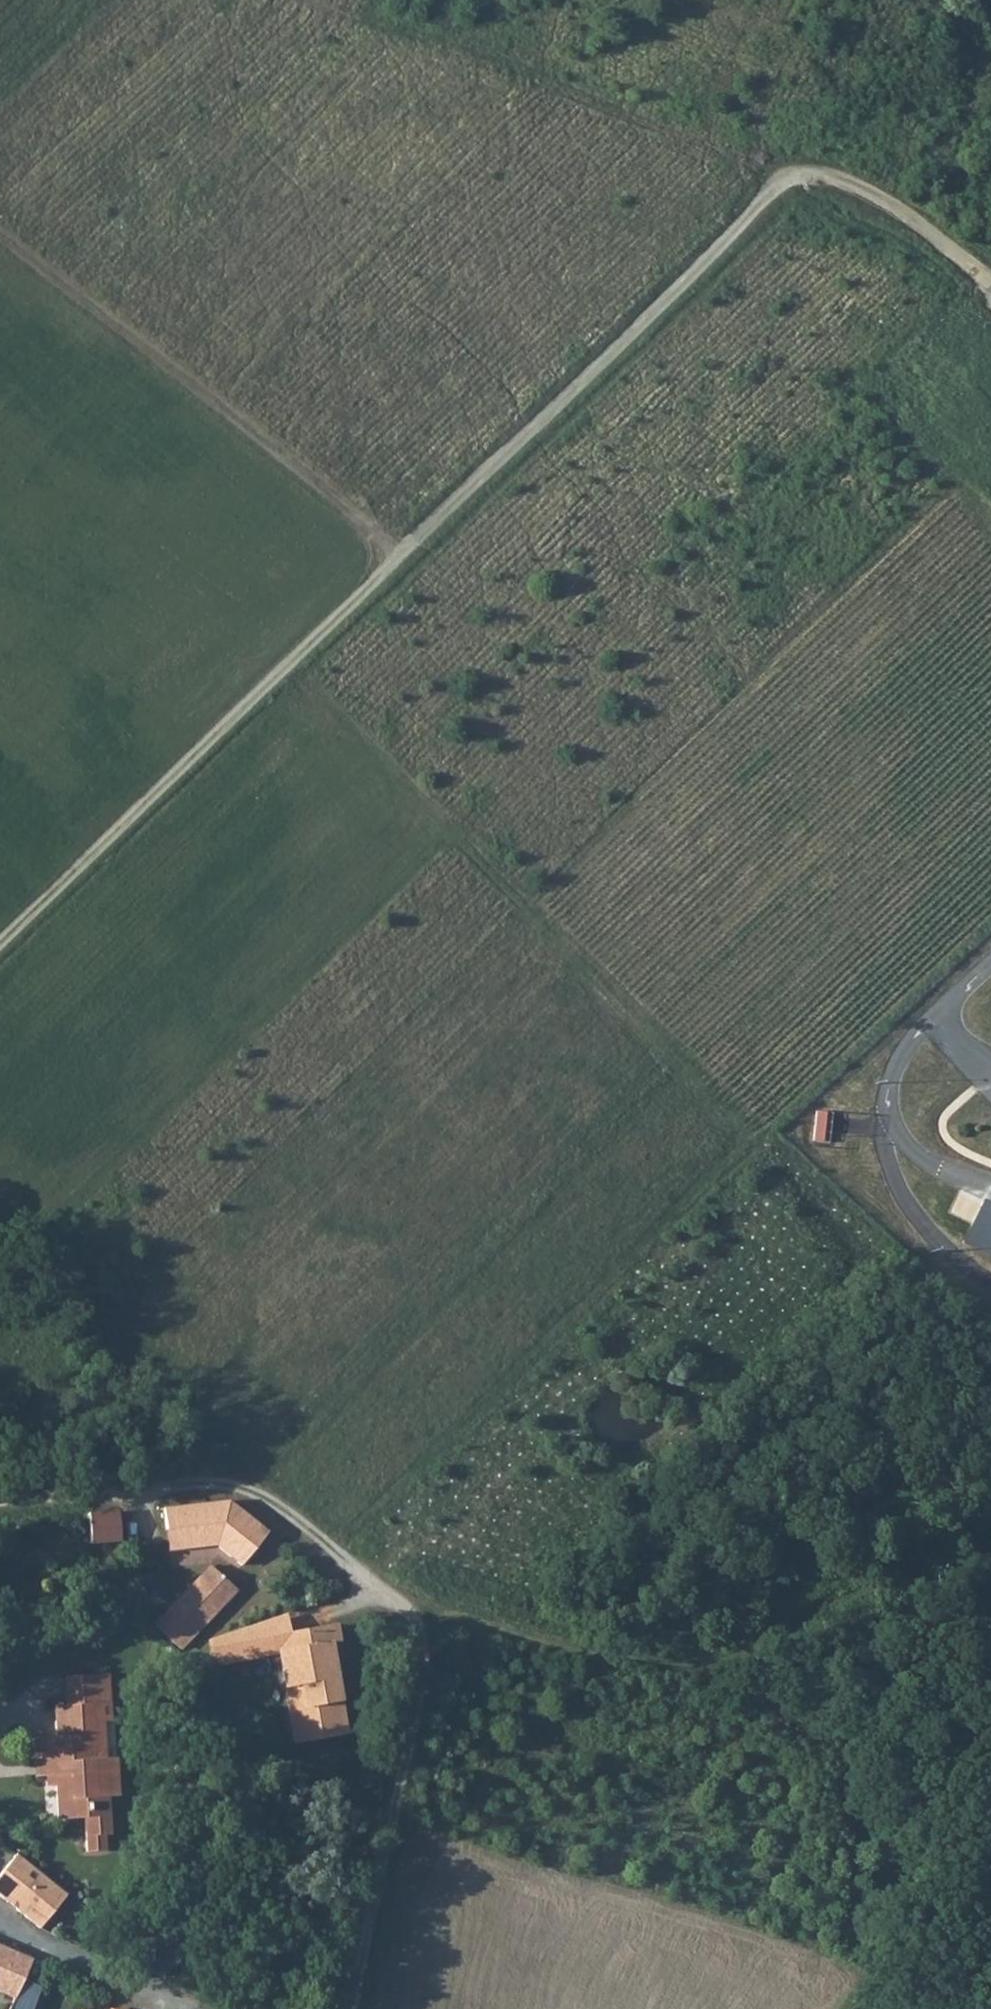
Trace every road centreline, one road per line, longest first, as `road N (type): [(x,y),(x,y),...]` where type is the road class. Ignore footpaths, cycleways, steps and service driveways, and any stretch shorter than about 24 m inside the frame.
road 1 (track): [(0,936),(771,187),(806,178),(904,224),(990,289)]
road 2 (residential): [(427,1617),(361,1573),(269,1490),(235,1475),(0,1498)]
road 3 (track): [(350,2008),(427,1617)]

